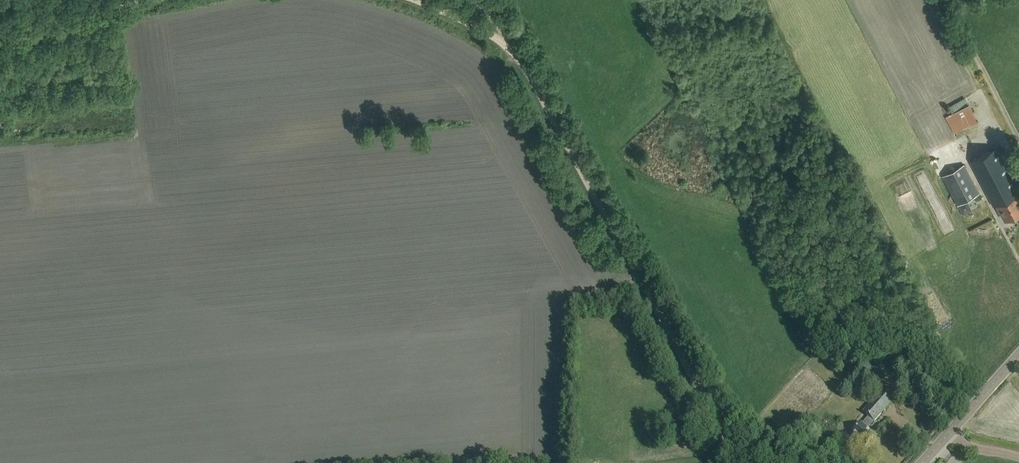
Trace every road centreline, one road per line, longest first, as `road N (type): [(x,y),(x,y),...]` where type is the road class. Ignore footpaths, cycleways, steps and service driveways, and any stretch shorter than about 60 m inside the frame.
road 1 (track): [(413,0),(509,48),(737,462)]
road 2 (track): [(1018,139),(945,0)]
road 3 (track): [(0,41),(150,0)]
road 4 (tertiary): [(923,462),(1018,353)]

